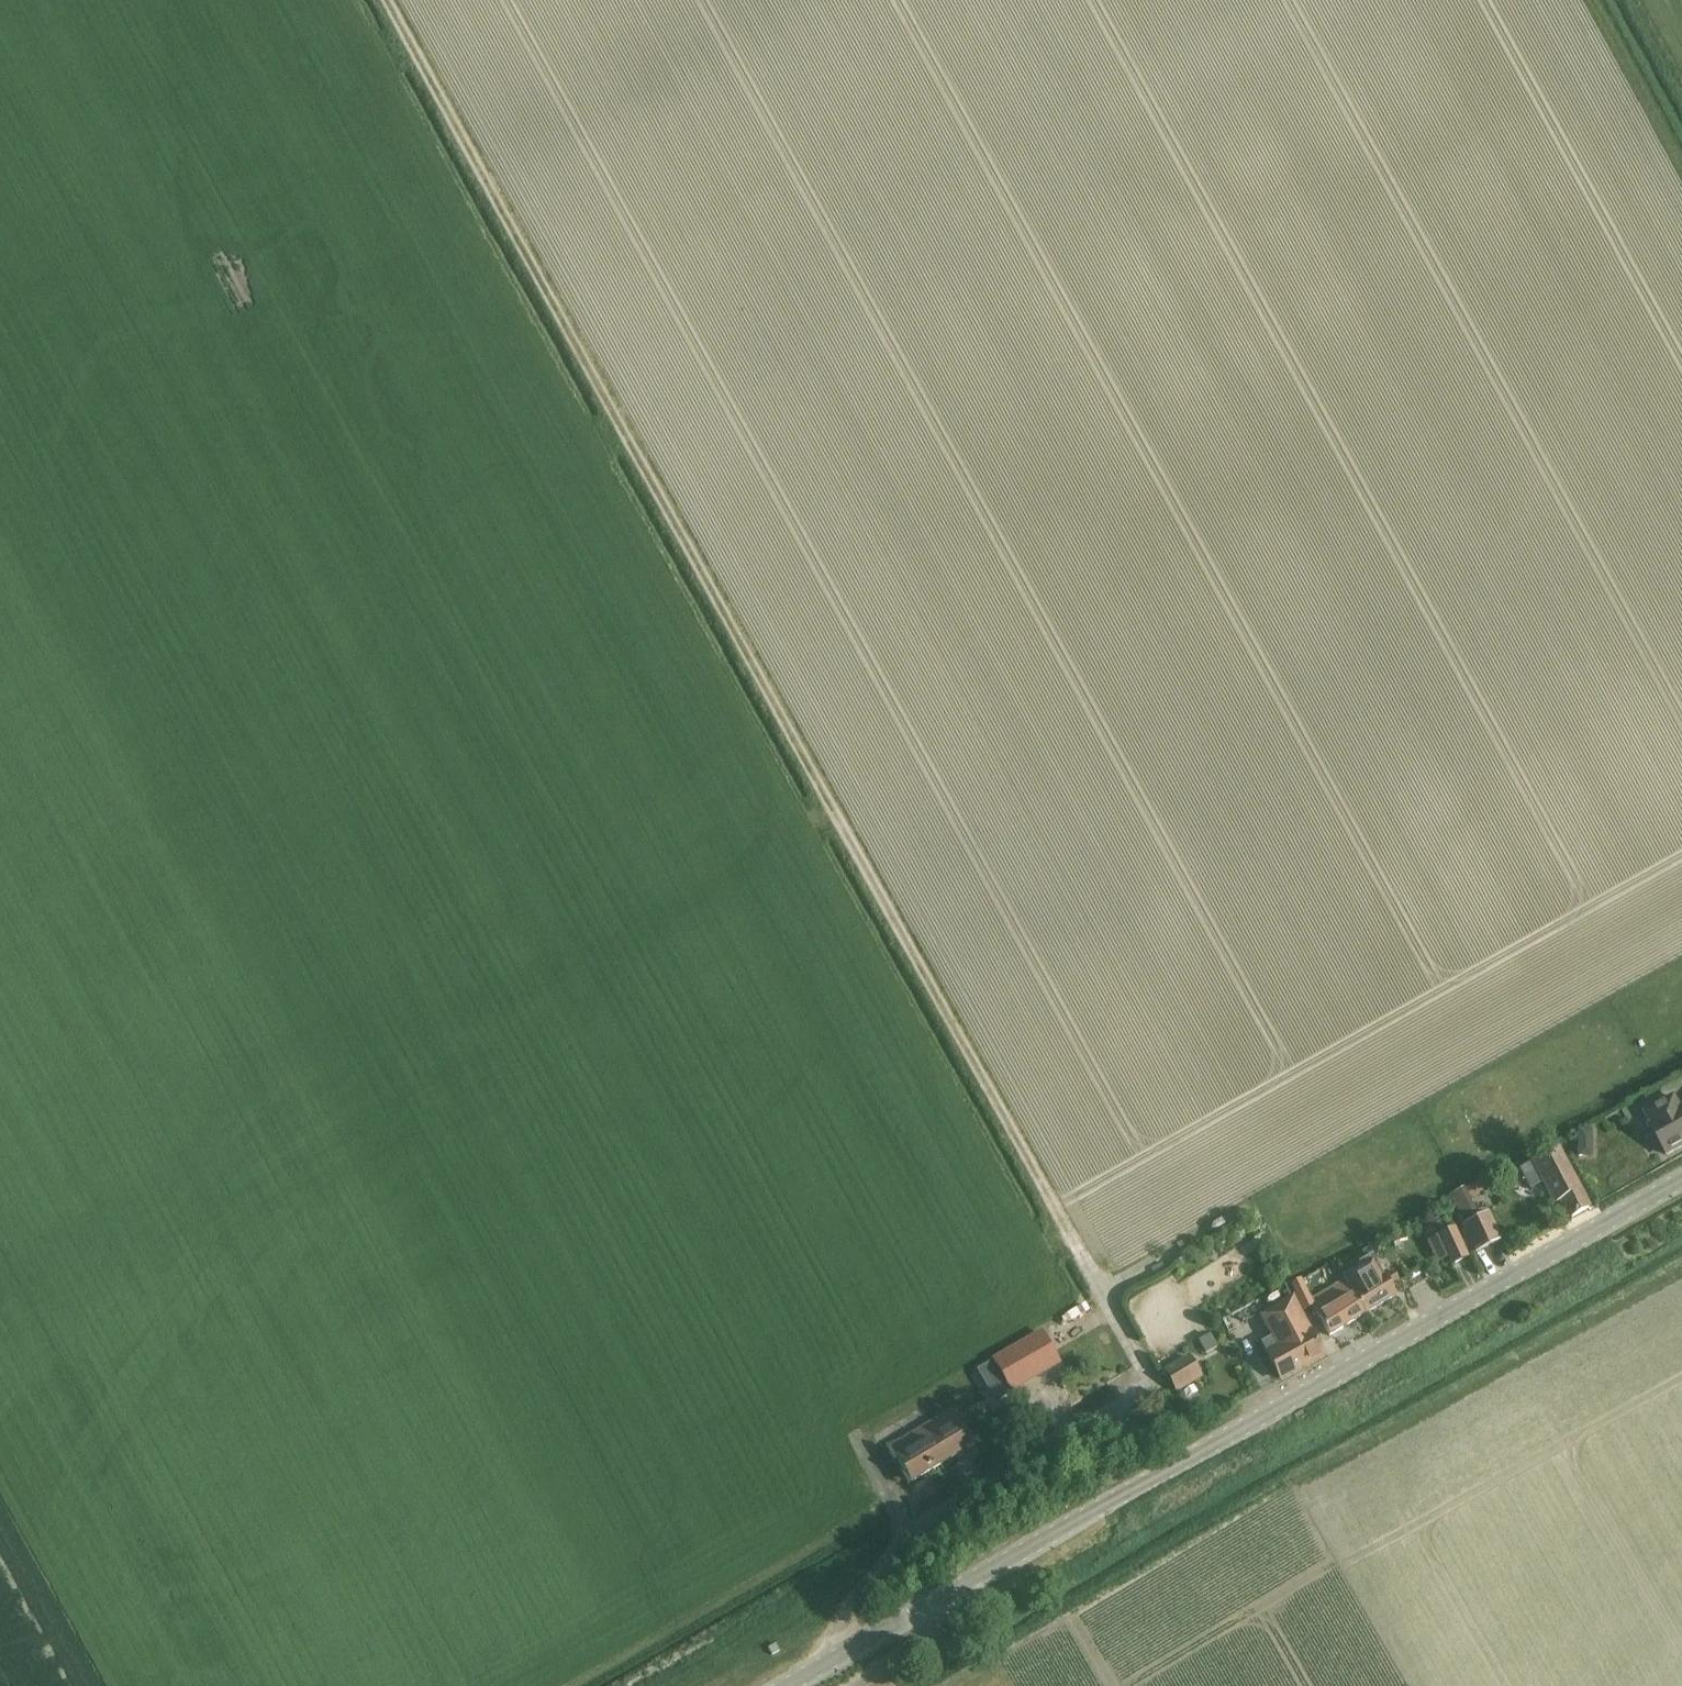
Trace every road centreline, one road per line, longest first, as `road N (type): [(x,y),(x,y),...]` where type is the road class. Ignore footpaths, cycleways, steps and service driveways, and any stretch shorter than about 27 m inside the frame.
road 1 (unclassified): [(790,1685),(1681,1180)]

